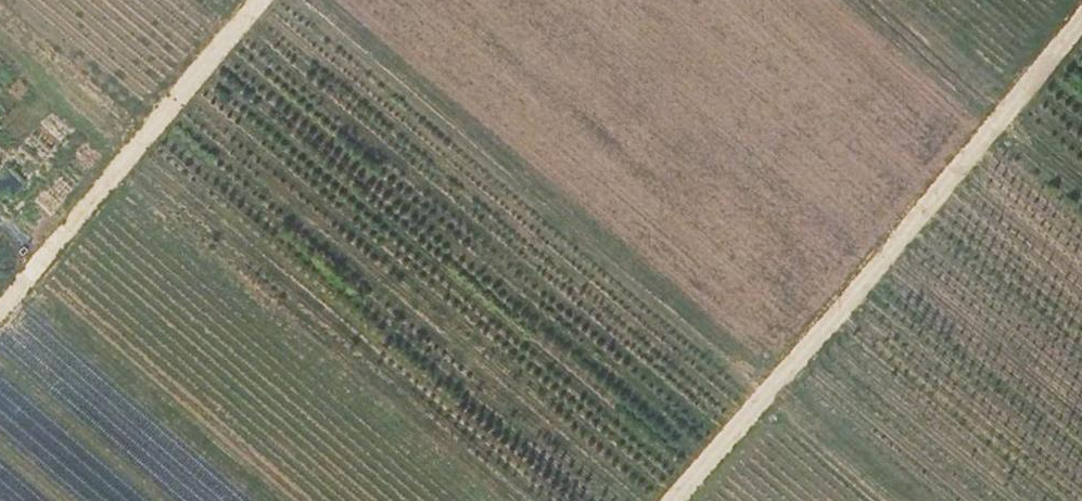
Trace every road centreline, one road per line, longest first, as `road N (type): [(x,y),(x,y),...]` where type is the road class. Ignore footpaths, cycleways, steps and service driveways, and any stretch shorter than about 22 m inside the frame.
road 1 (track): [(895,500),(294,0)]
road 2 (track): [(259,0),(0,306)]
road 3 (track): [(853,0),(994,117)]

